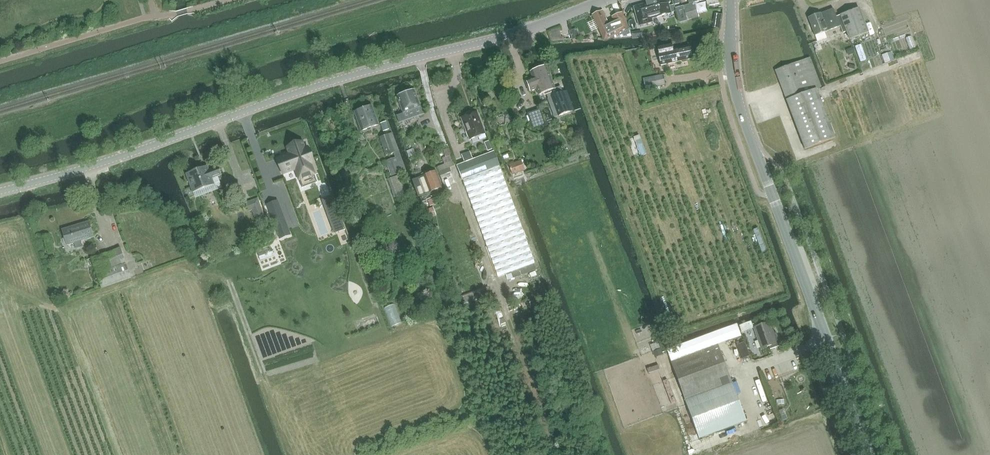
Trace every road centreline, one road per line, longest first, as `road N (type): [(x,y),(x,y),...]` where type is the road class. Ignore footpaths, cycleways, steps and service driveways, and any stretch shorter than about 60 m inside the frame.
road 1 (tertiary): [(0,191),(604,0)]
road 2 (tertiary): [(871,454),(738,99),(731,0)]

